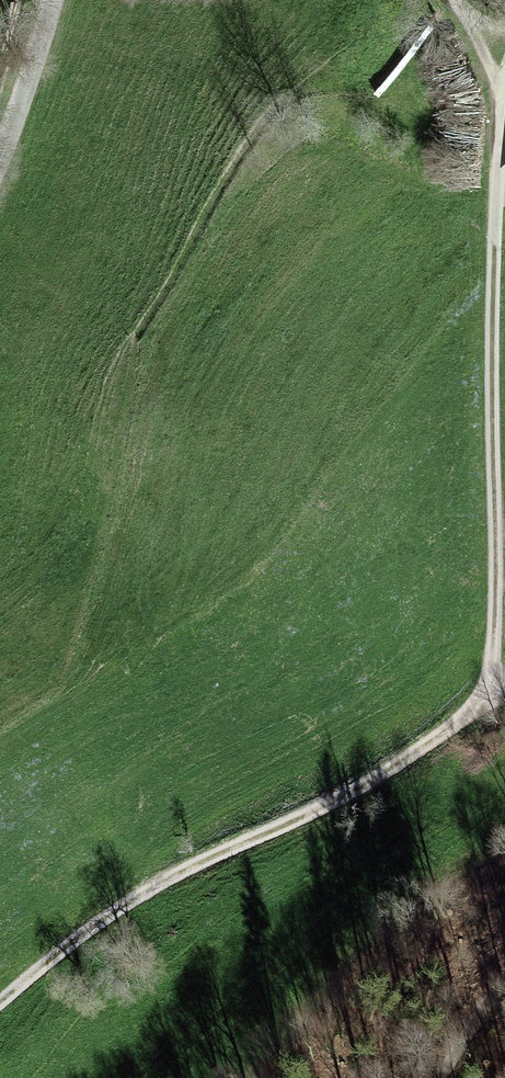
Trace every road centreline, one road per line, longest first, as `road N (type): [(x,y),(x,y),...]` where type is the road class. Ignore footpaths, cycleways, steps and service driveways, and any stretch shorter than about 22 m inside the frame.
road 1 (track): [(504,112),(492,281),(498,600),(488,692)]
road 2 (track): [(488,692),(448,730),(287,826),(208,857),(97,922),(0,998)]
road 3 (unclassified): [(0,143),(52,0)]
road 4 (track): [(504,969),(432,1077)]

